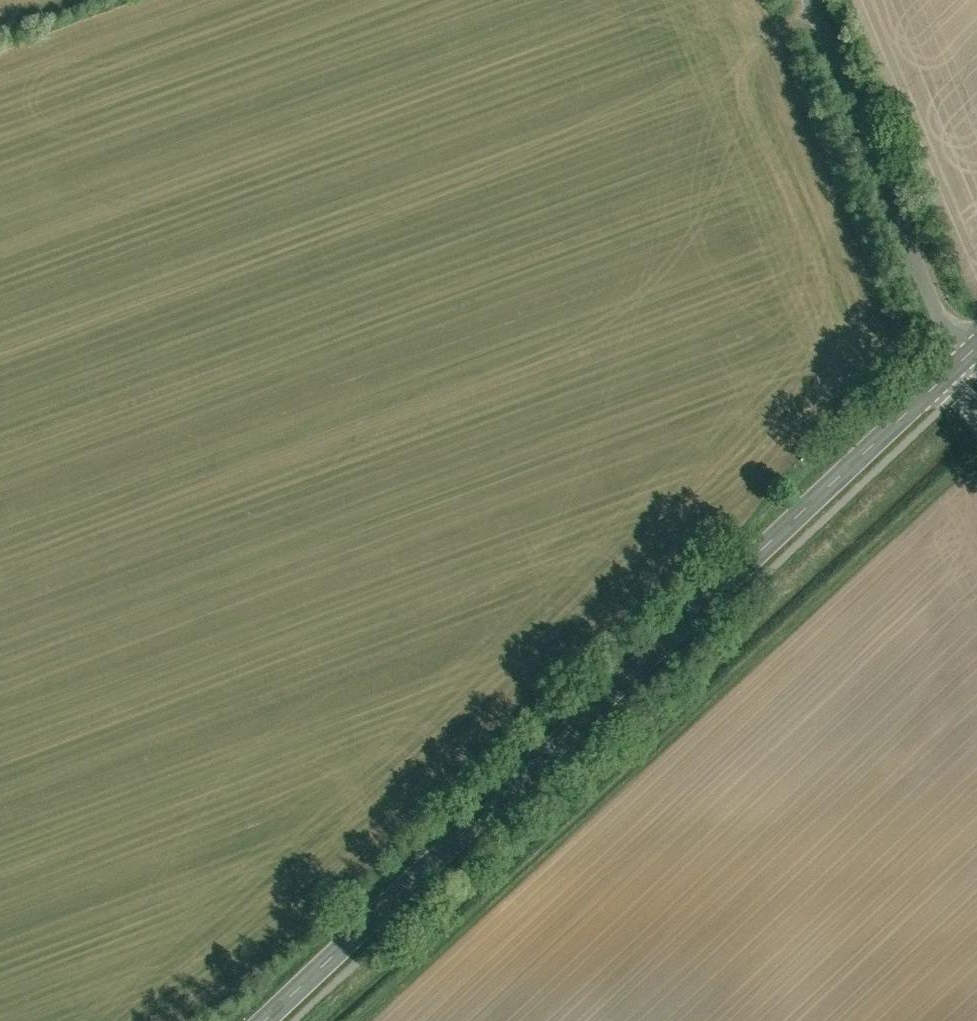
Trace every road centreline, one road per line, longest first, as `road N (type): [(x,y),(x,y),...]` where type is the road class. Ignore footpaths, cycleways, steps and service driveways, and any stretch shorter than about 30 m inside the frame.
road 1 (tertiary): [(958,360),(255,1020)]
road 2 (unclassified): [(958,360),(812,0)]

